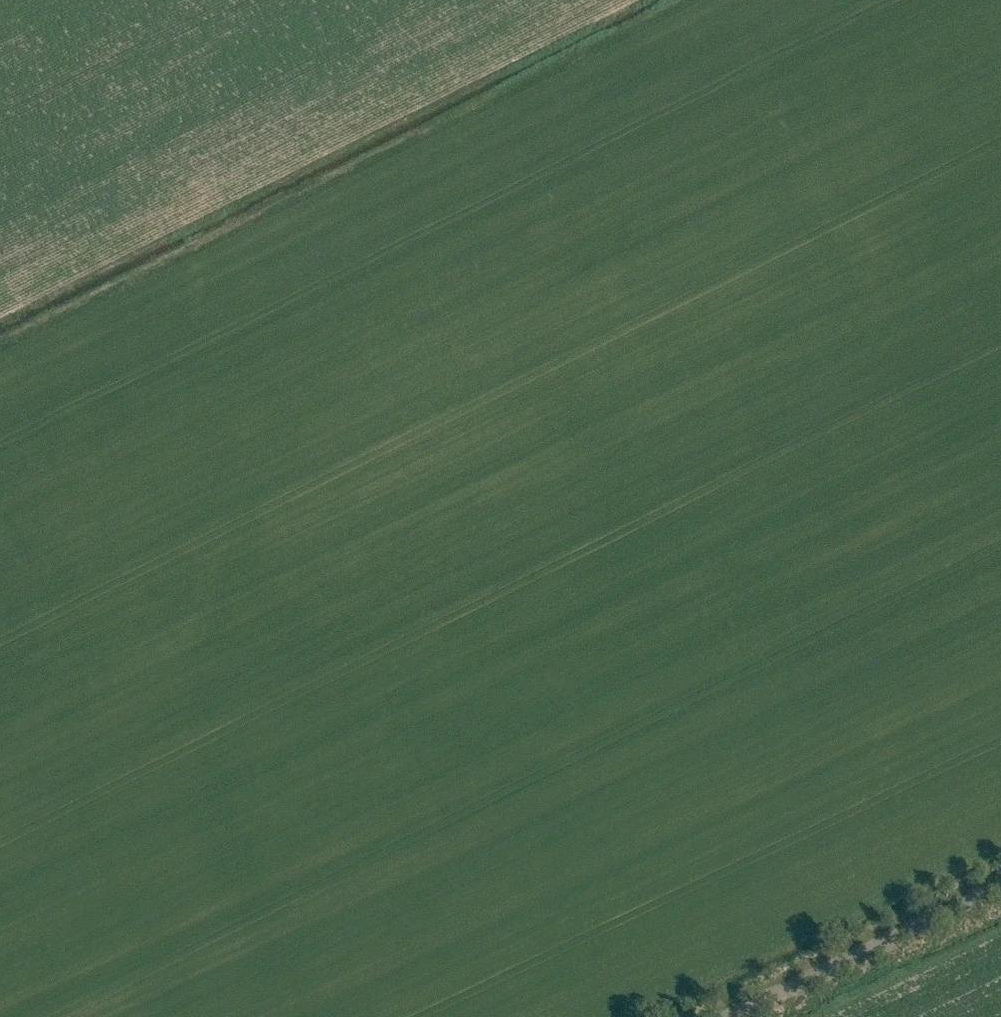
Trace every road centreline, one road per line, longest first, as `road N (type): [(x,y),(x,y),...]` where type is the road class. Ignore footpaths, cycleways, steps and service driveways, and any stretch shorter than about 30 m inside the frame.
road 1 (unclassified): [(744,1016),(1000,894)]

